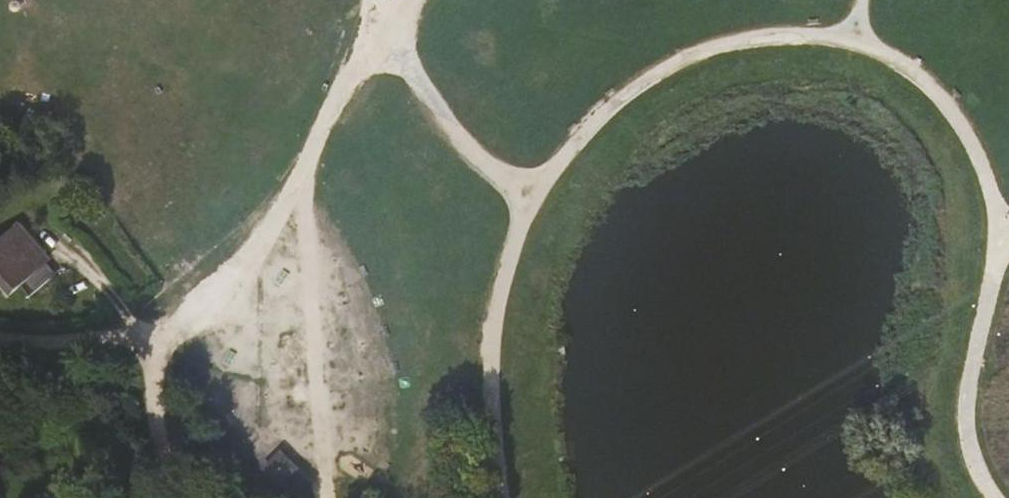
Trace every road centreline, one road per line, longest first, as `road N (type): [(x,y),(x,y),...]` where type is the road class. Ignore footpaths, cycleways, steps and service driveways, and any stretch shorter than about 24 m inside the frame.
road 1 (track): [(537,198),(585,132),(641,84),(720,45),(805,35),(889,59),(950,104),(993,186),(1000,239)]
road 2 (track): [(403,0),(280,202),(234,261),(152,340),(160,476),(186,497)]
road 3 (track): [(381,0),(459,131),(537,198),(495,332),(501,497)]
road 4 (track): [(995,497),(968,446),(970,376),(1000,239)]
road 5 (track): [(152,340),(0,334)]

